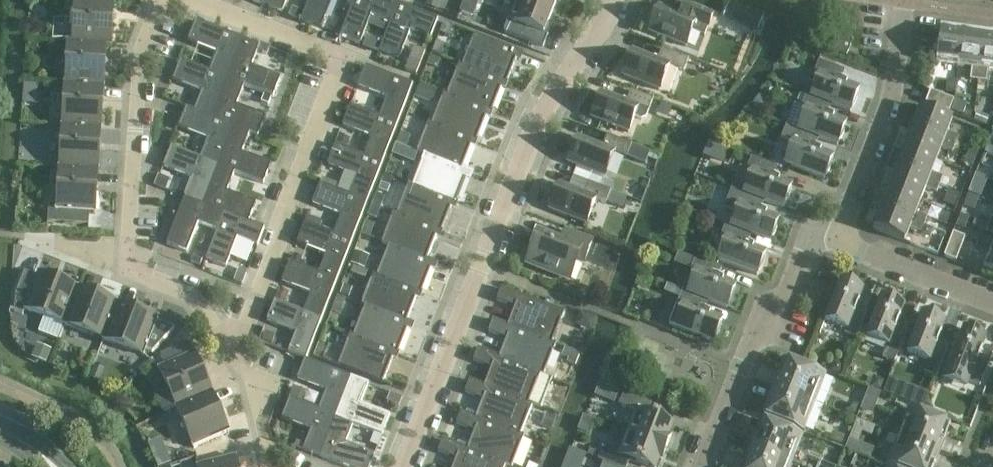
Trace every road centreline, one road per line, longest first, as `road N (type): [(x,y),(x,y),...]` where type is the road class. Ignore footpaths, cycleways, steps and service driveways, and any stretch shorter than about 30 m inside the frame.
road 1 (residential): [(612,0),(539,105),(402,466)]
road 2 (residential): [(242,333),(346,58),(194,0)]
road 3 (residential): [(702,466),(742,364),(816,233),(845,234)]
road 4 (residential): [(129,268),(141,0)]
road 5 (residential): [(845,234),(894,101),(907,0)]
road 6 (residential): [(992,303),(861,252),(845,234)]
road 7 (residential): [(272,466),(242,333)]
road 8 (residential): [(242,333),(129,268)]

